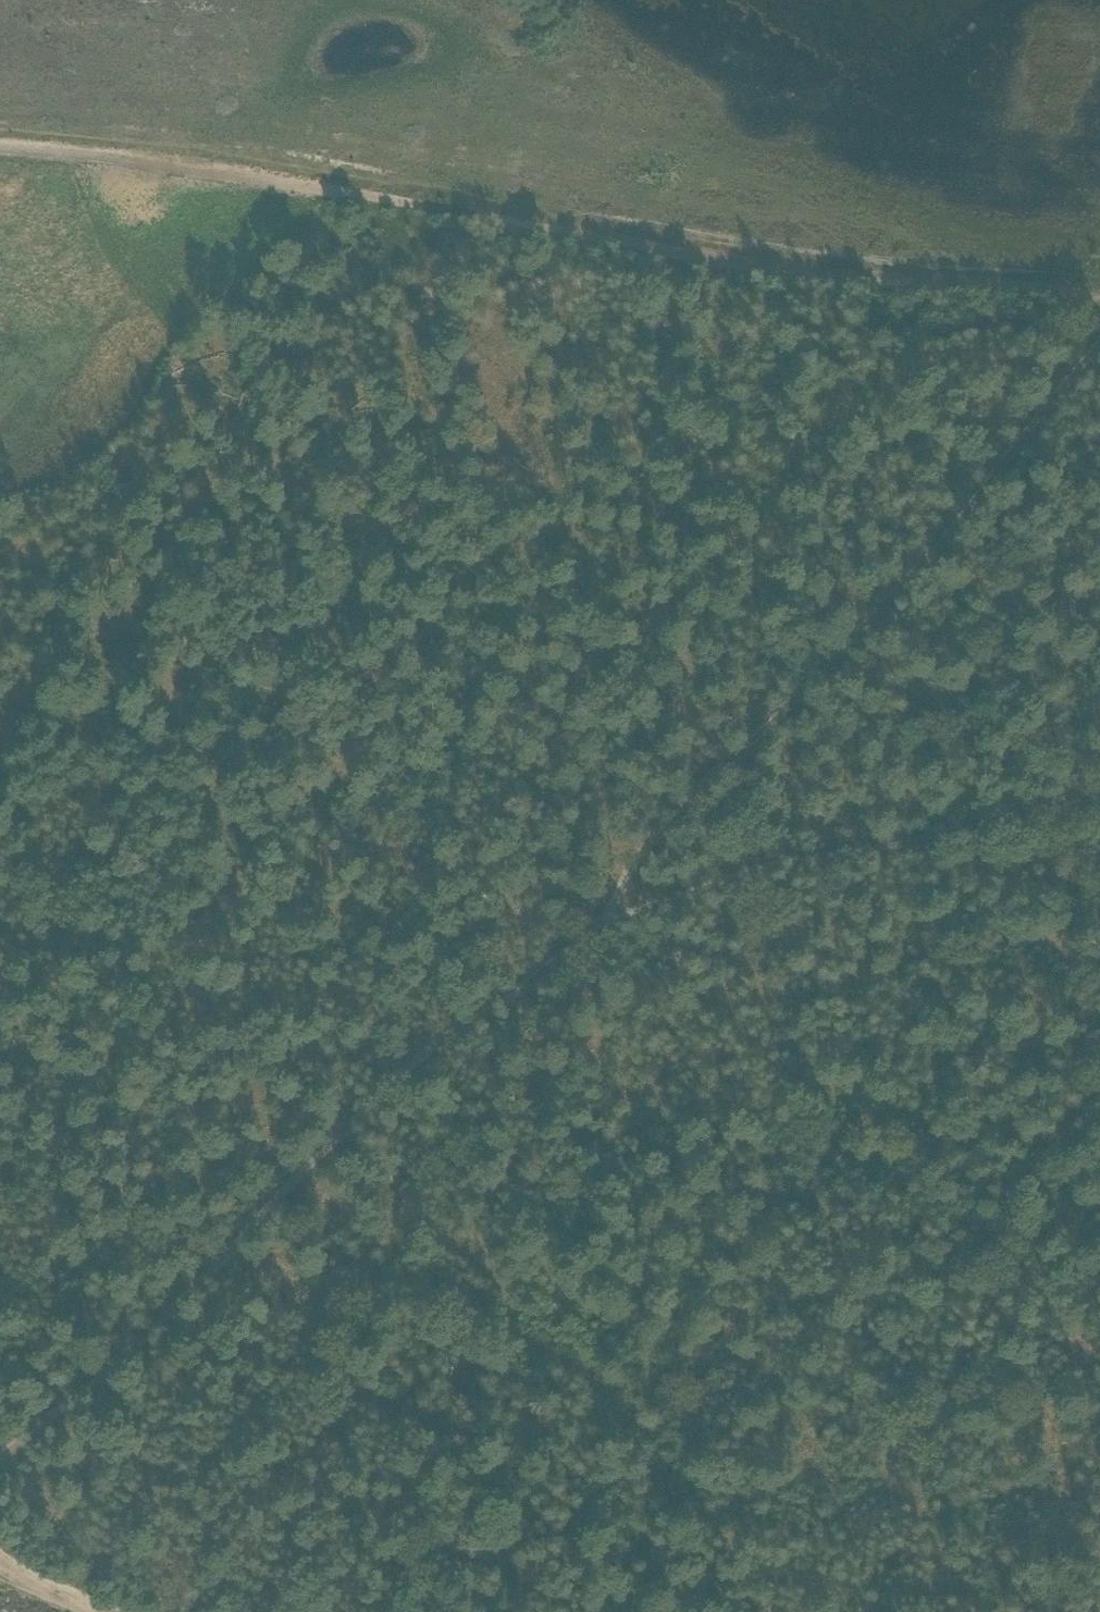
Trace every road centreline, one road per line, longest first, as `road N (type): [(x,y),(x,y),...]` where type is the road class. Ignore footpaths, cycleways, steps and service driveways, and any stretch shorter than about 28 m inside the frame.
road 1 (track): [(1099,288),(802,275),(618,232),(233,165),(0,144)]
road 2 (track): [(613,915),(531,989),(363,1110),(230,1256),(0,1465)]
road 3 (track): [(1099,343),(839,658),(734,750),(655,835),(613,915)]
road 4 (track): [(613,915),(778,865),(1099,802)]

